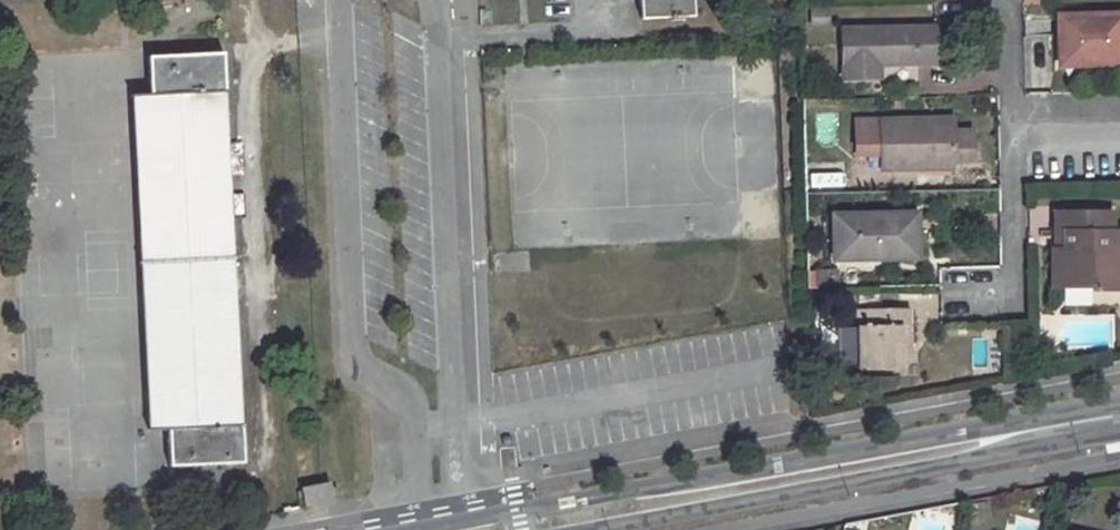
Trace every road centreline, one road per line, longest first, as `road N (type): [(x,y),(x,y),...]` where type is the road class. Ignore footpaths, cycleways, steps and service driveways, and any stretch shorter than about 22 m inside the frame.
road 1 (tertiary): [(1119,415),(556,529)]
road 2 (residential): [(1013,137),(1017,300),(969,301)]
road 3 (residential): [(1010,0),(1013,137)]

